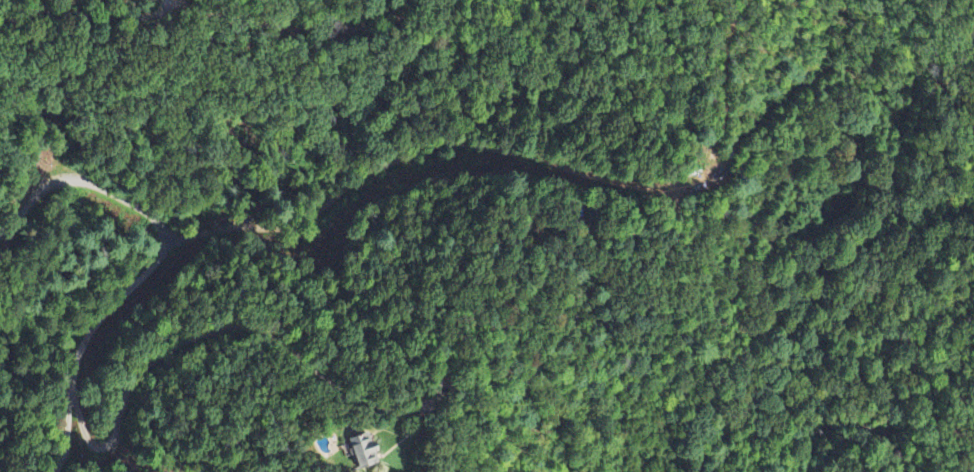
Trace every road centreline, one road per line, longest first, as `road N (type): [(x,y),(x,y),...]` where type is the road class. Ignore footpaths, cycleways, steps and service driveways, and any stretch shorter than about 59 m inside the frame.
road 1 (residential): [(59,471),(83,369),(173,287),(188,255),(0,241)]

